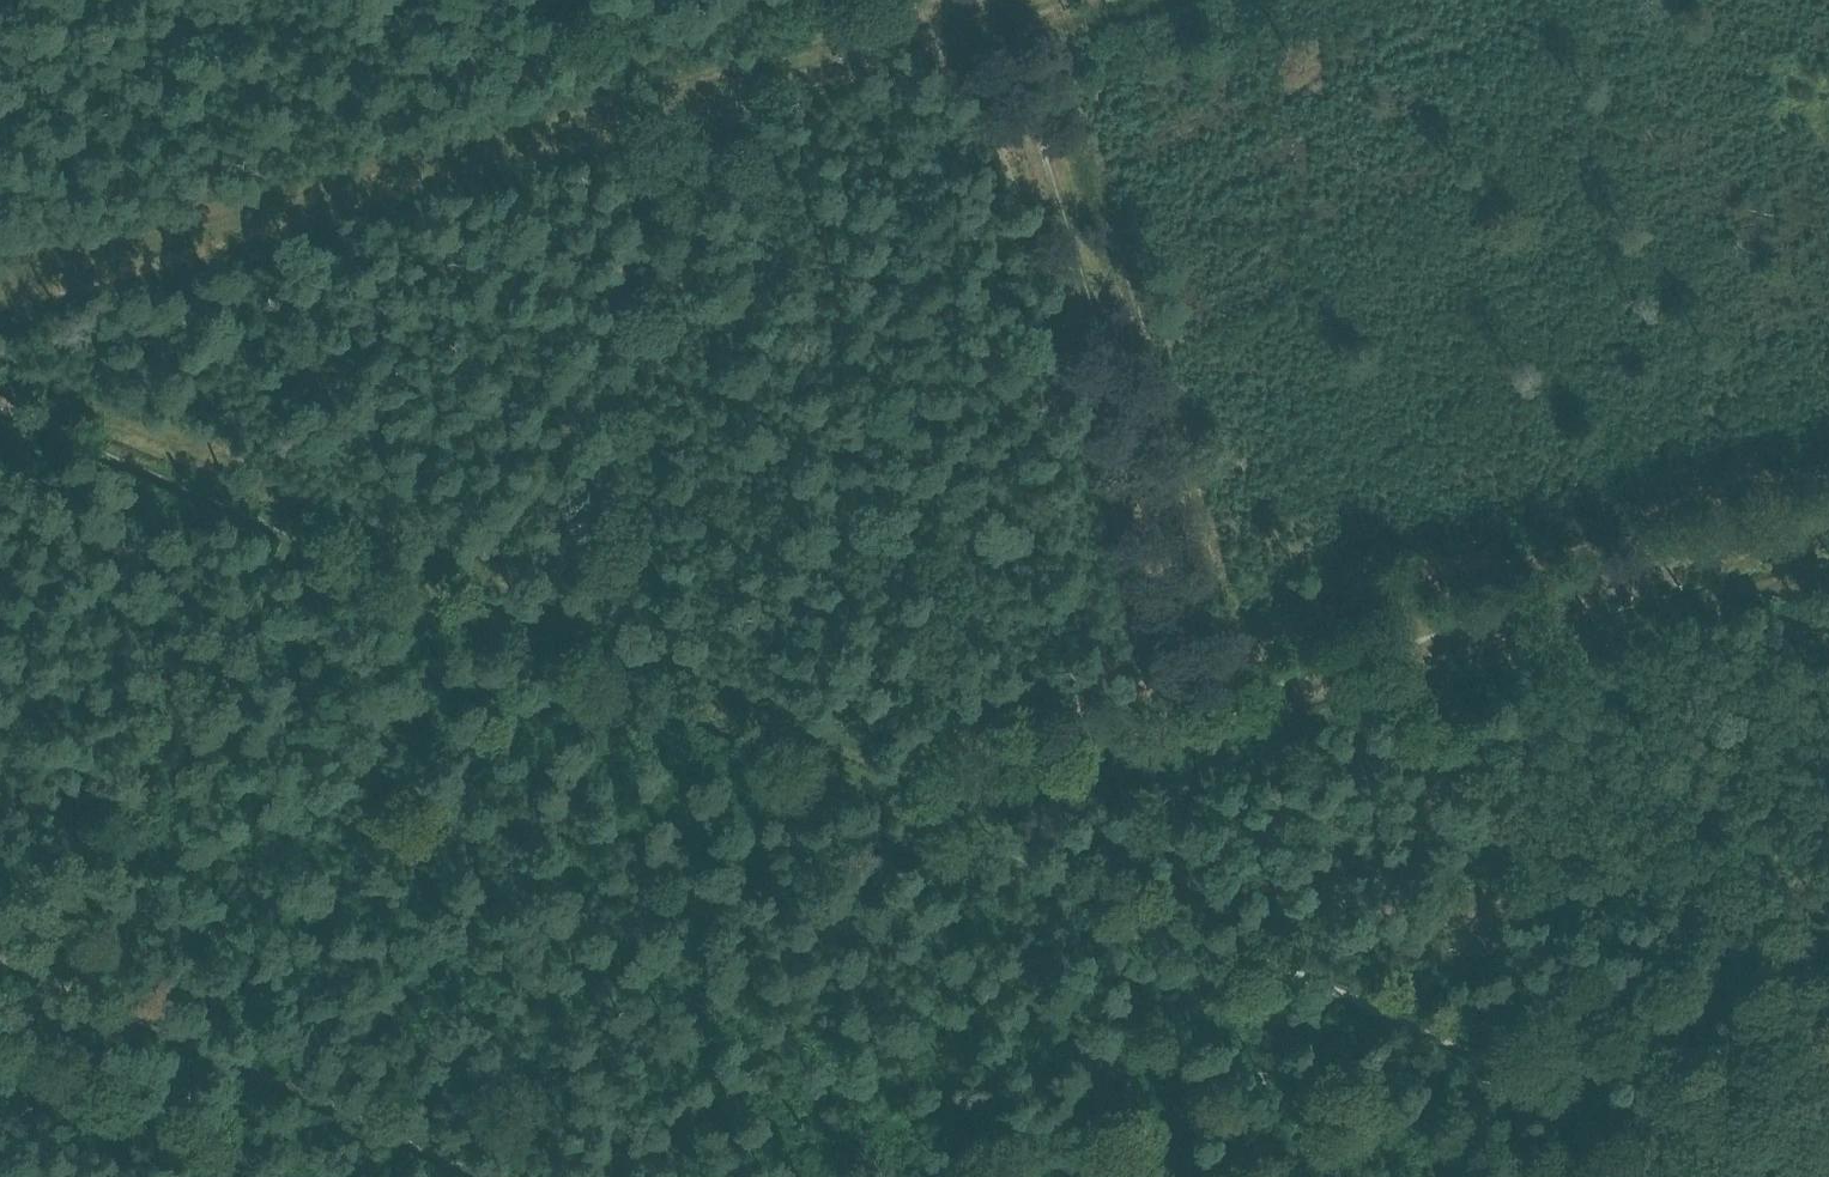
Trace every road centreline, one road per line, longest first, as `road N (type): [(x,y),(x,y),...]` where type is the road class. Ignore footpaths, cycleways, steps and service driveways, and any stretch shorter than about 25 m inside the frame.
road 1 (track): [(930,821),(0,412)]
road 2 (track): [(1721,1176),(930,821)]

